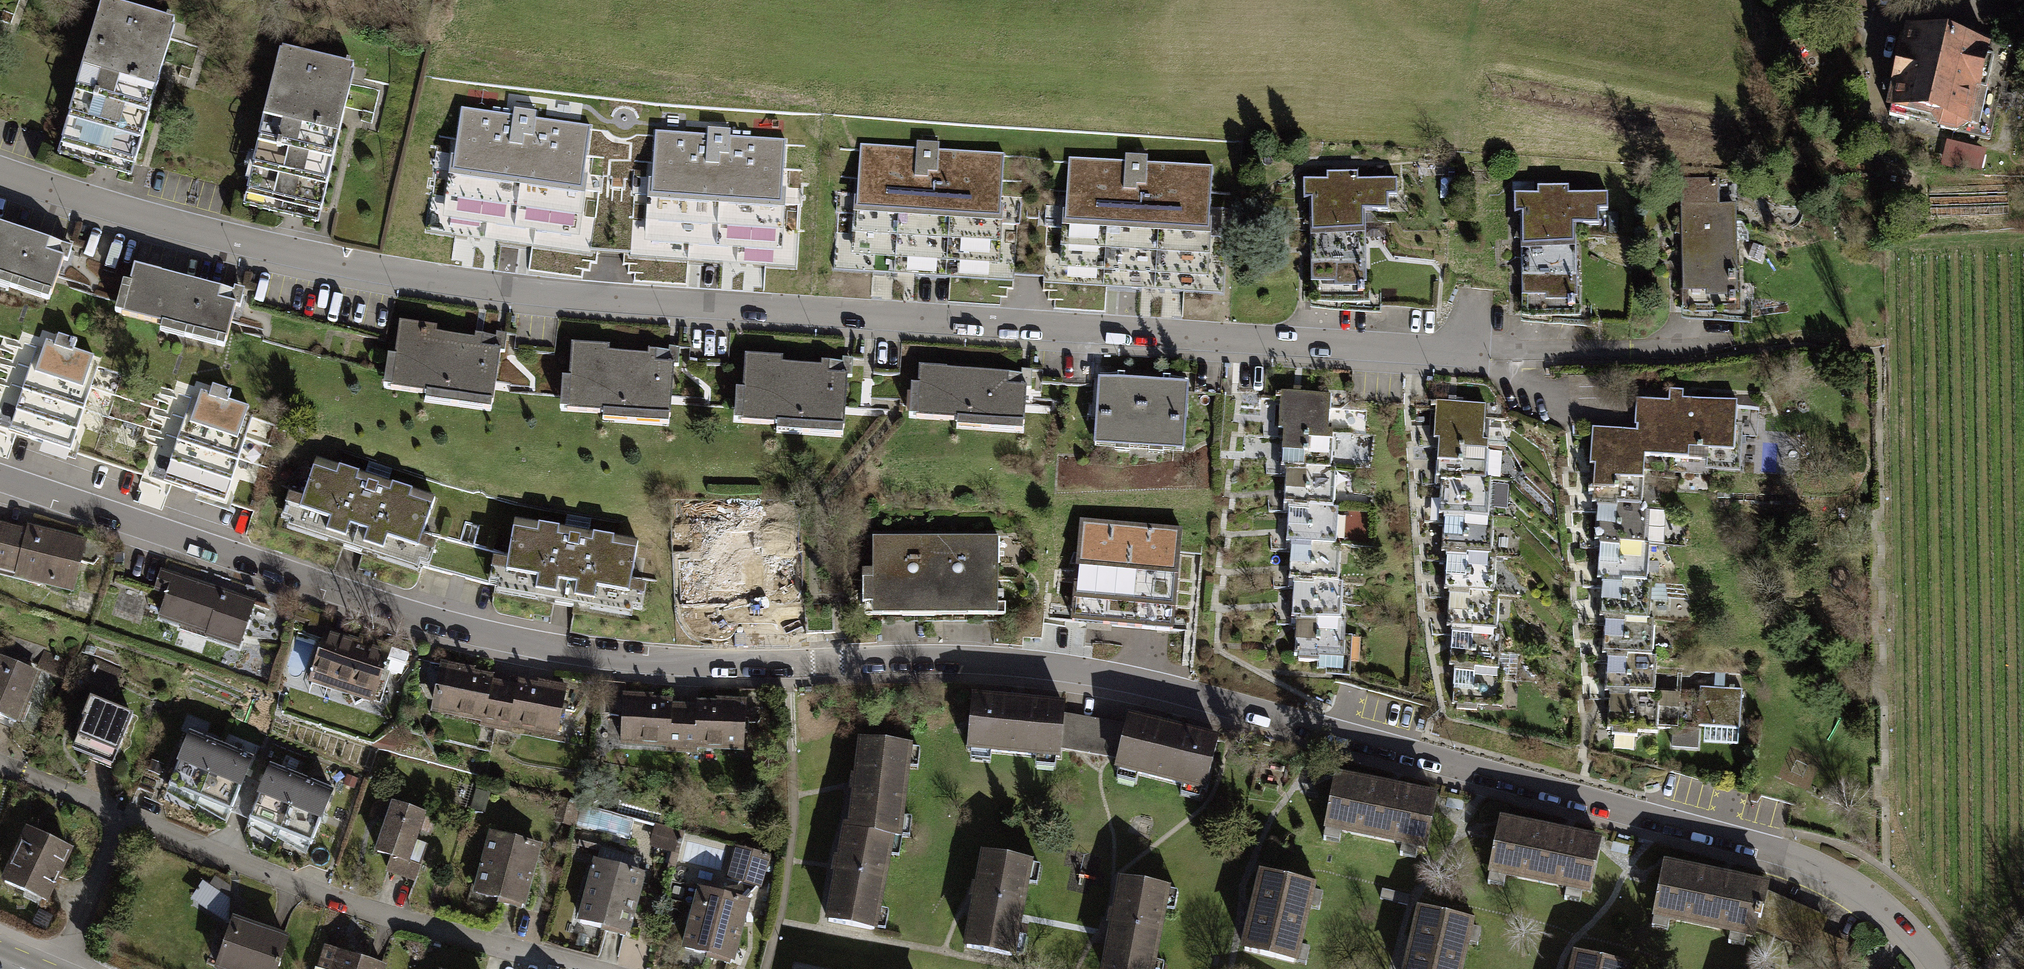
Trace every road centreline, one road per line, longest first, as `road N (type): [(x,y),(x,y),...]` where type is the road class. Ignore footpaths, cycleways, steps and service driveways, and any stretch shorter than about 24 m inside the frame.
road 1 (residential): [(0,476),(185,544),(553,648),(786,663),(994,657),(1120,679),(1795,855),(1879,899),(1942,968)]
road 2 (residential): [(1734,346),(1233,342),(575,298),(274,253),(139,219),(0,170)]
road 3 (residential): [(579,968),(397,923),(122,818)]
road 4 (residential): [(59,968),(122,818)]
road 5 (residential): [(122,818),(0,762)]

